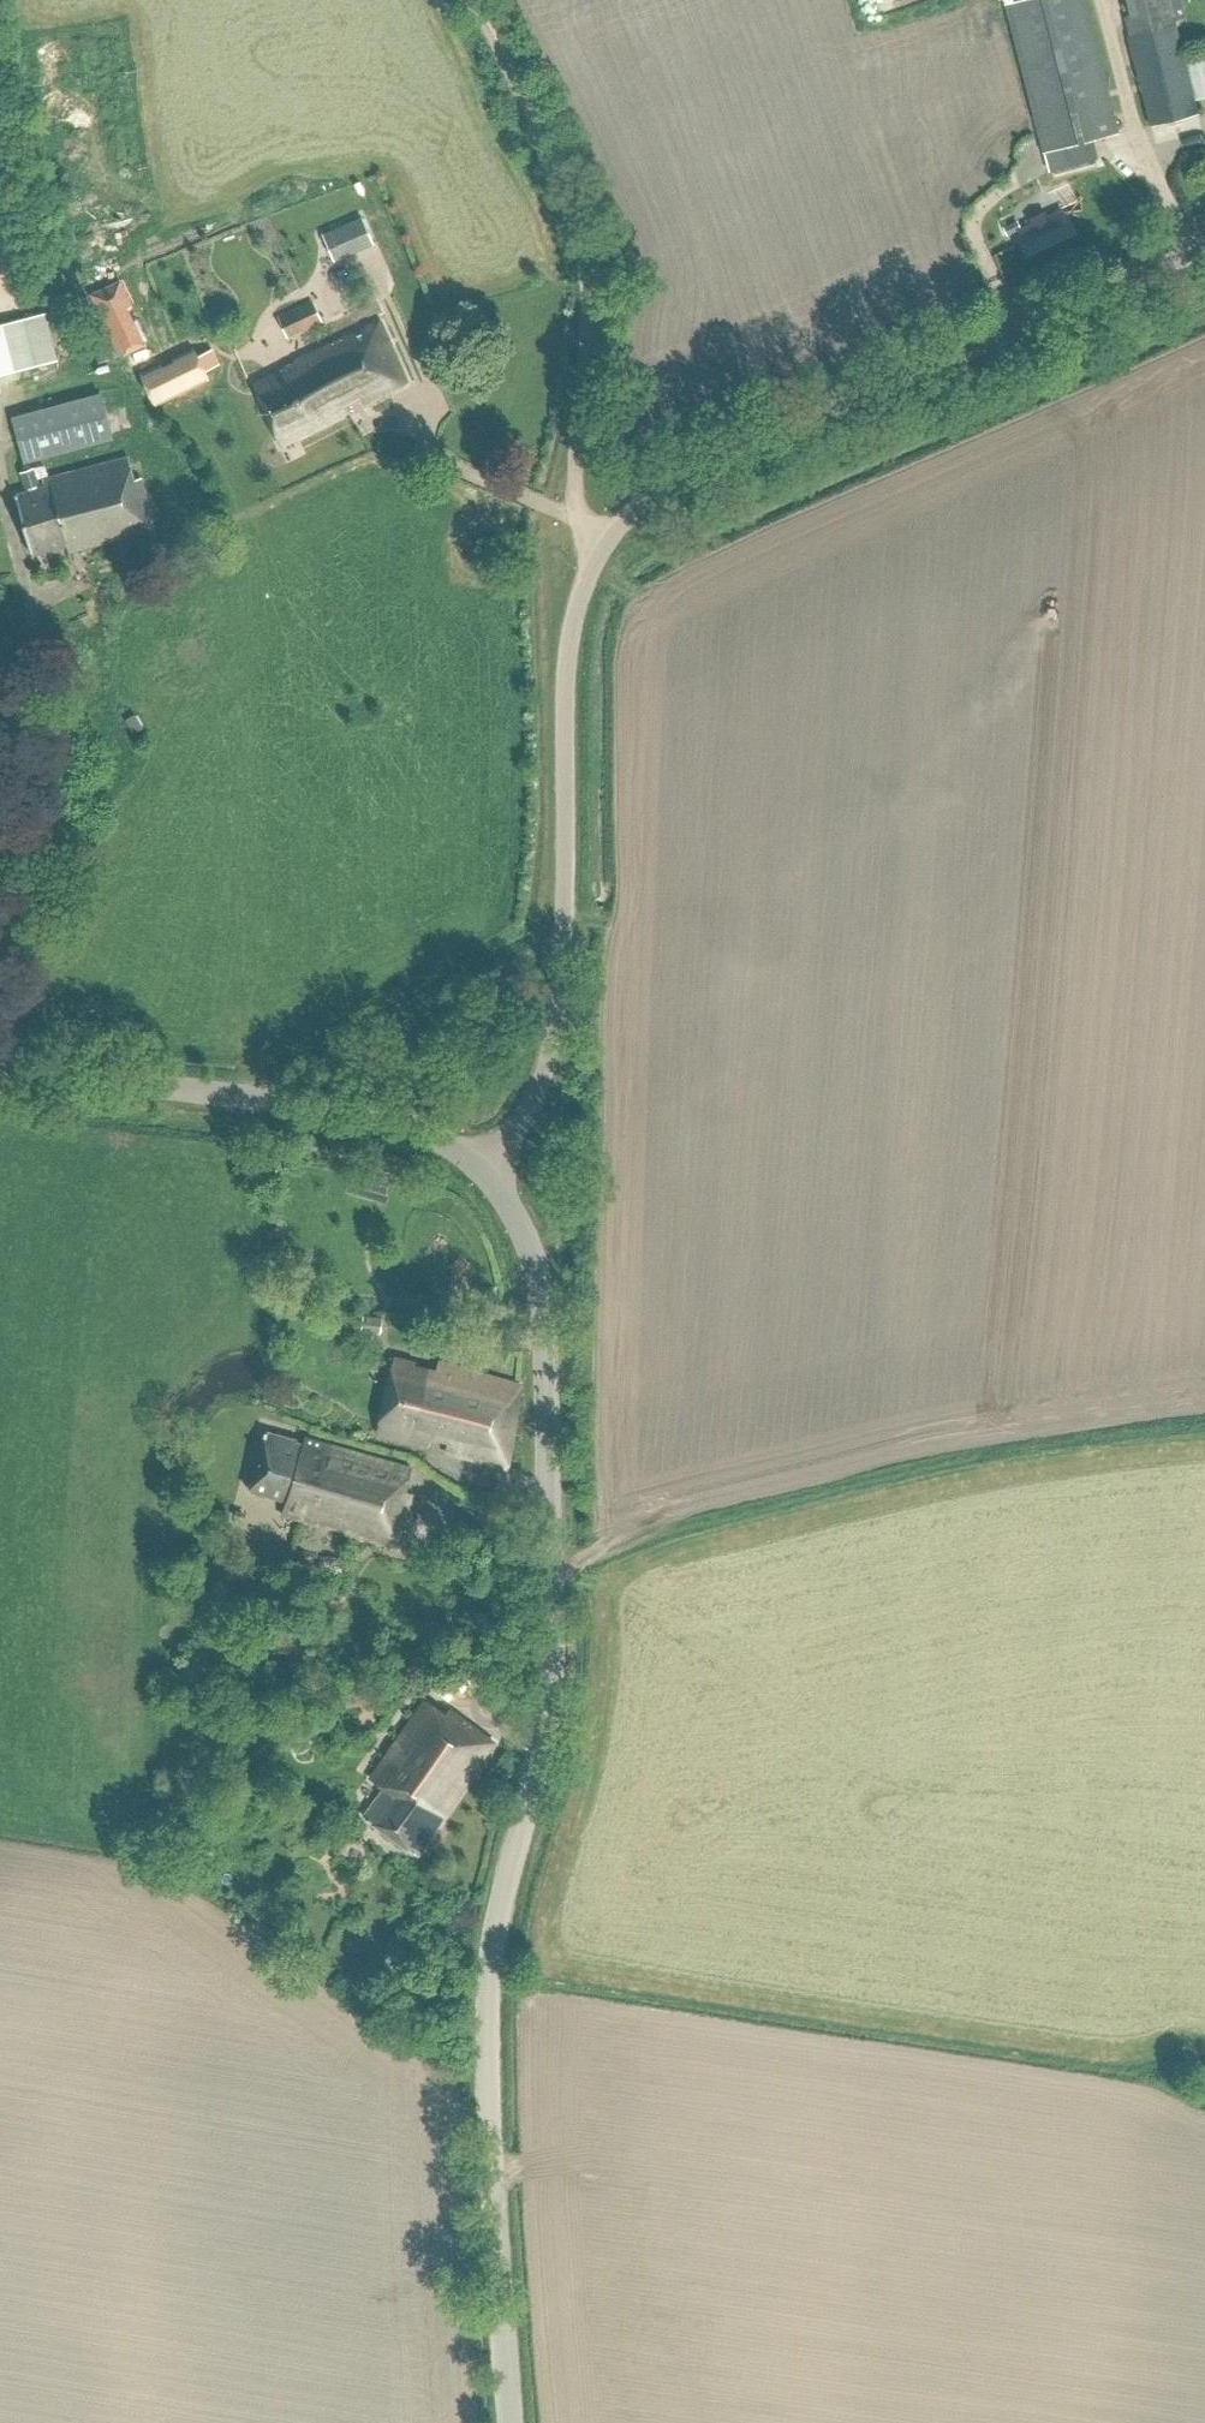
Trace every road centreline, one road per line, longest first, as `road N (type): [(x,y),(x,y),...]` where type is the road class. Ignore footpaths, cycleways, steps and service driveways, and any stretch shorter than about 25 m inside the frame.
road 1 (unclassified): [(482,1170),(522,1118),(551,1043),(565,906),(567,663),(588,573),(621,519),(718,455),(1204,248)]
road 2 (tertiary): [(508,2422),(487,1990),(496,1921),(545,1728),(553,1602),(543,1315),(526,1237),(482,1170)]
road 3 (track): [(601,549),(575,496),(591,262),(475,0)]
road 4 (tertiary): [(482,1170),(446,1143),(373,1113),(0,1069)]

